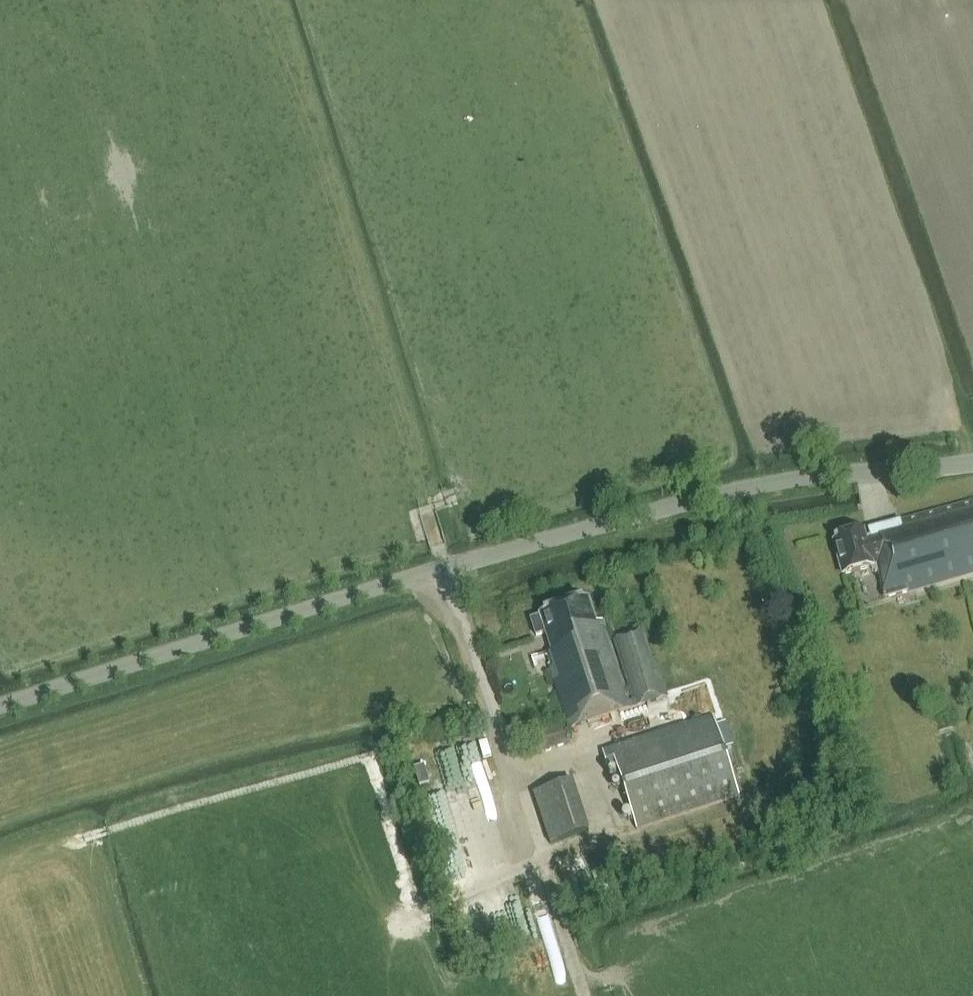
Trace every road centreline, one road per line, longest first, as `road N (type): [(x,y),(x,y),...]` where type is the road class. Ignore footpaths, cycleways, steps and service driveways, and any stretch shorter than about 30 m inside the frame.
road 1 (tertiary): [(0,693),(764,488),(972,466)]

